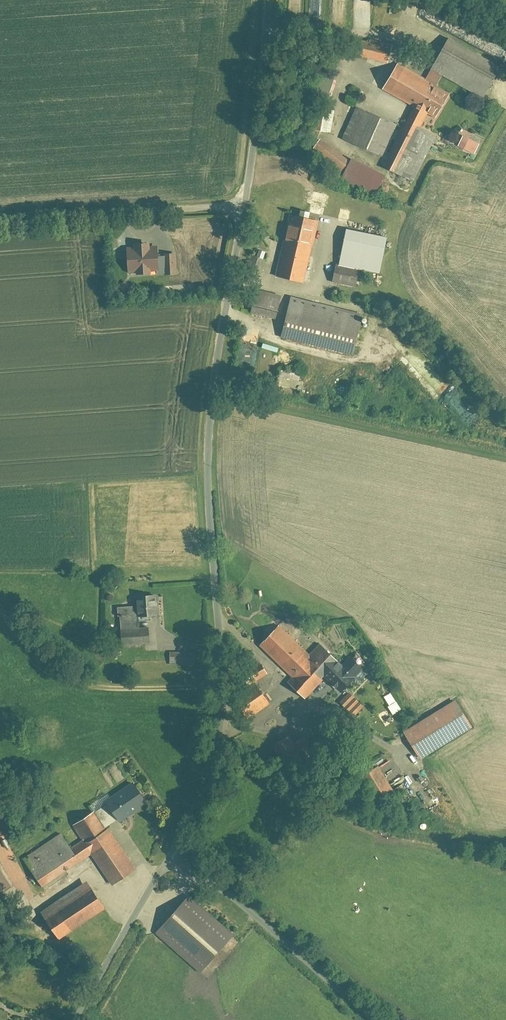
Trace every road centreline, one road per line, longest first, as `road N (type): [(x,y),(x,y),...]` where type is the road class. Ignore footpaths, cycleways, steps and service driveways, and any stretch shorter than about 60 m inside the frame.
road 1 (residential): [(168,861),(207,779),(224,718),(210,413),(242,205)]
road 2 (residential): [(168,861),(237,901),(371,1019)]
road 3 (residential): [(0,221),(242,205)]
road 4 (residential): [(242,205),(271,0)]
road 5 (residential): [(76,1019),(168,861)]

